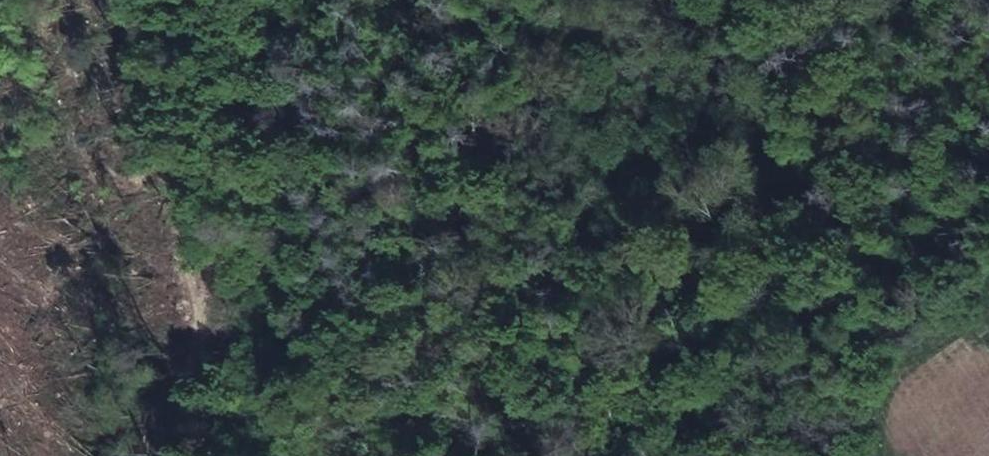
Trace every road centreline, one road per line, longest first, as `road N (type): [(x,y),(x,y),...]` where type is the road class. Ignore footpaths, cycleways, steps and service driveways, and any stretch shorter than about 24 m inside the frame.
road 1 (track): [(751,0),(741,14),(718,127)]

